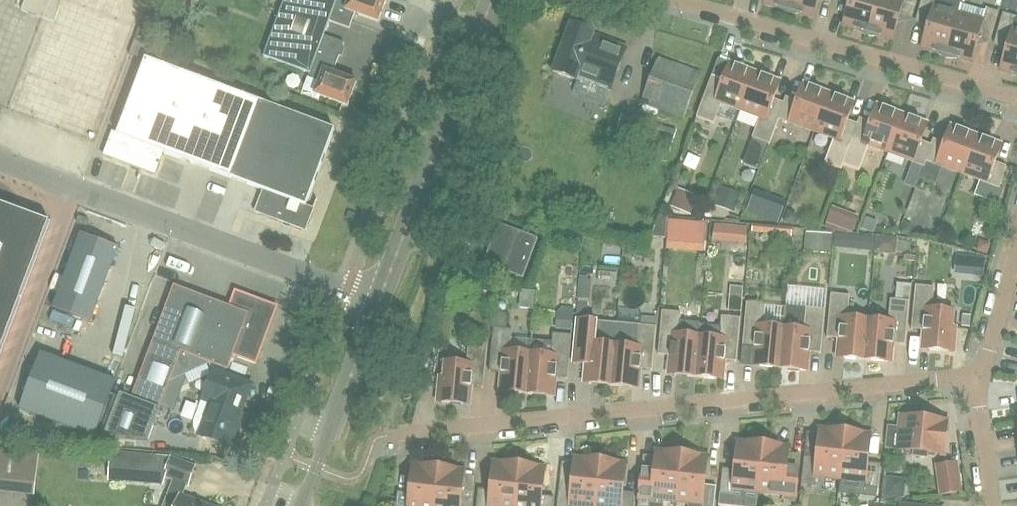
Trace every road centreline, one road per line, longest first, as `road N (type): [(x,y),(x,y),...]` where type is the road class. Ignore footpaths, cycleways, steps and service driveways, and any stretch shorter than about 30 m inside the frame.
road 1 (residential): [(398,433),(979,377)]
road 2 (unclassified): [(377,304),(0,162)]
road 3 (residential): [(1016,97),(681,0)]
road 4 (residential): [(377,304),(491,0)]
road 5 (residential): [(302,505),(377,304)]
road 6 (residential): [(1016,246),(979,377)]
road 7 (residential): [(979,377),(992,505)]

